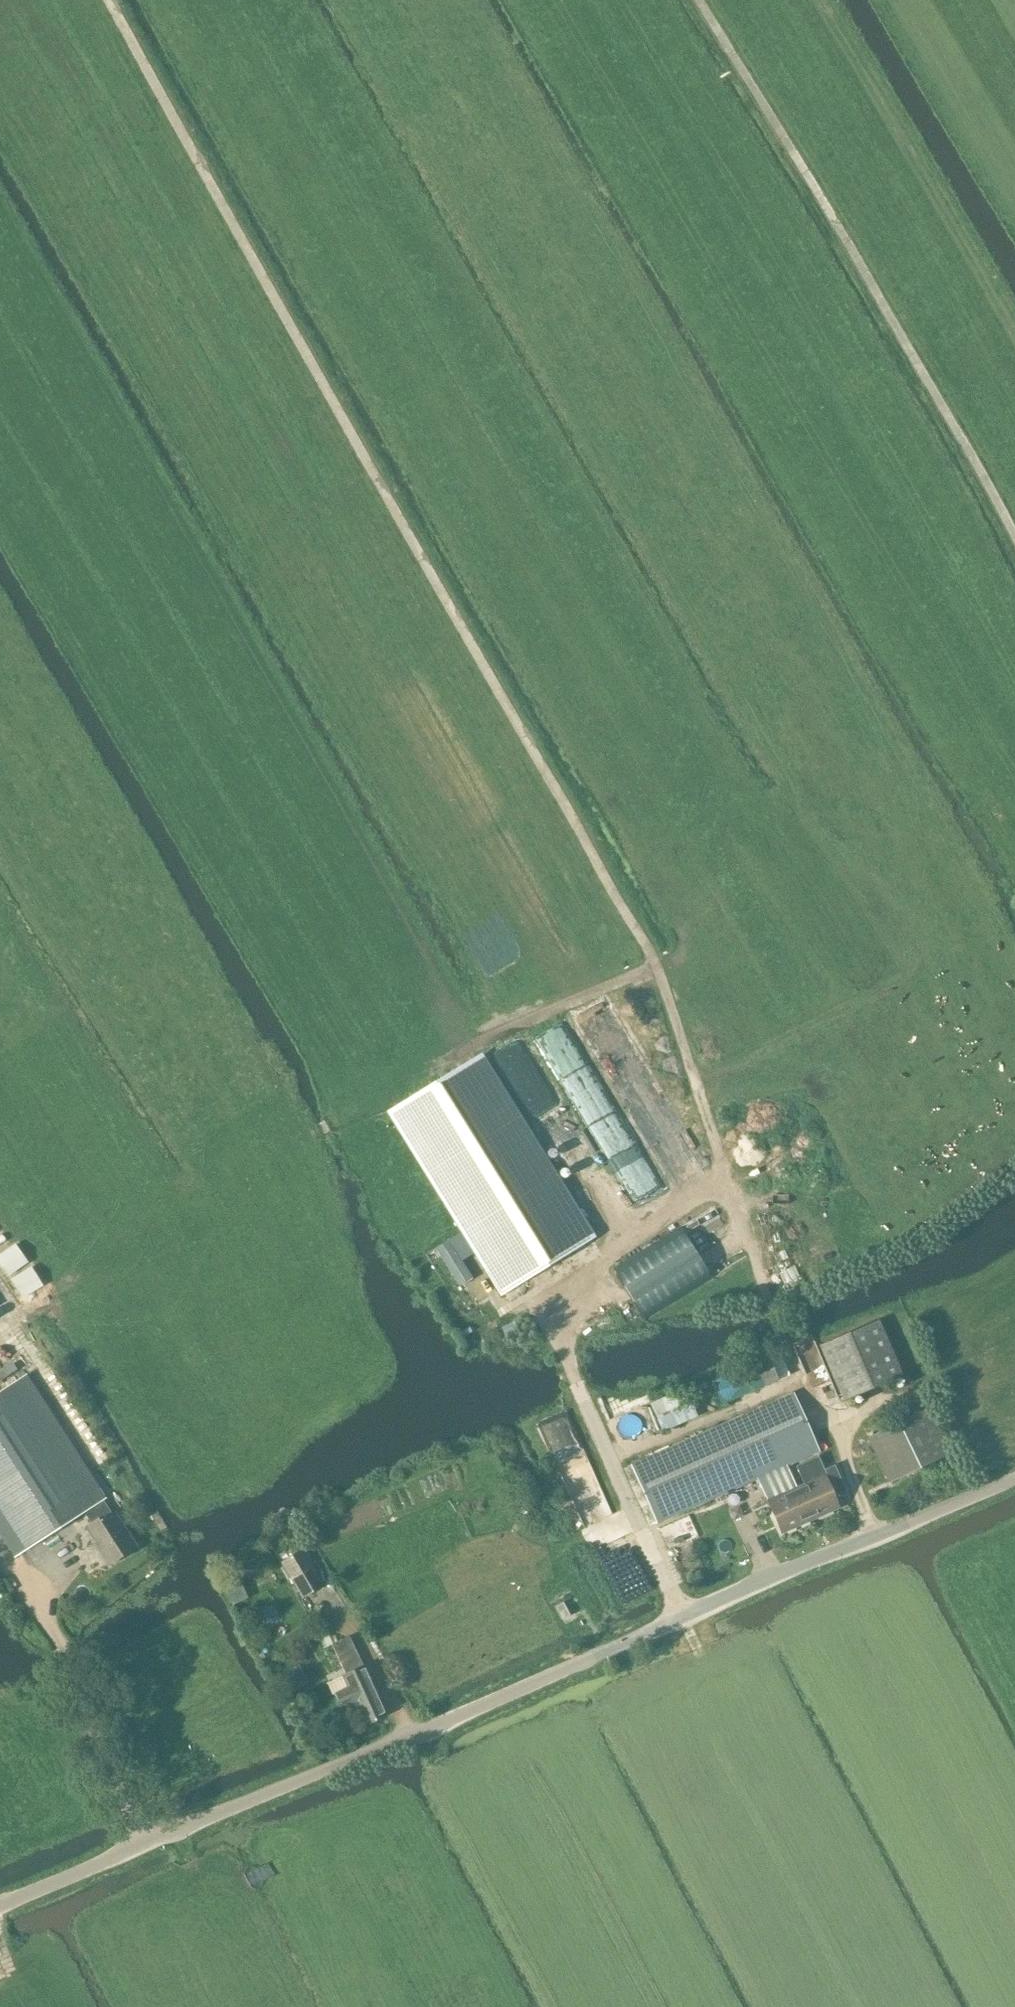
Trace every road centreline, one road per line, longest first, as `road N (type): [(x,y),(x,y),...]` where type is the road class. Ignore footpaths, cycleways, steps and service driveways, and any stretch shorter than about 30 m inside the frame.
road 1 (track): [(787,1348),(653,958),(109,0)]
road 2 (tertiary): [(0,1906),(1014,1481)]
road 3 (track): [(1014,537),(699,0)]

